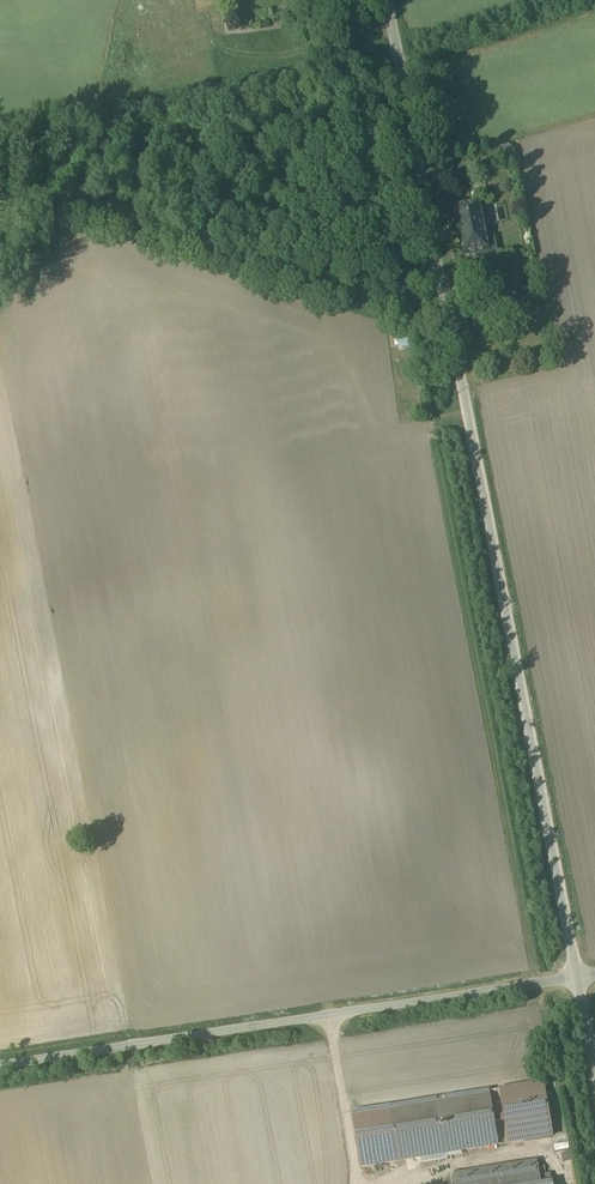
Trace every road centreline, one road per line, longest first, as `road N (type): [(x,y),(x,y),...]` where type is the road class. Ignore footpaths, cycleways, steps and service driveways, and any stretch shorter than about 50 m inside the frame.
road 1 (unclassified): [(578,980),(386,0)]
road 2 (unclassified): [(0,1068),(578,980)]
road 3 (track): [(0,177),(82,195),(446,314)]
road 4 (track): [(0,129),(395,42)]

